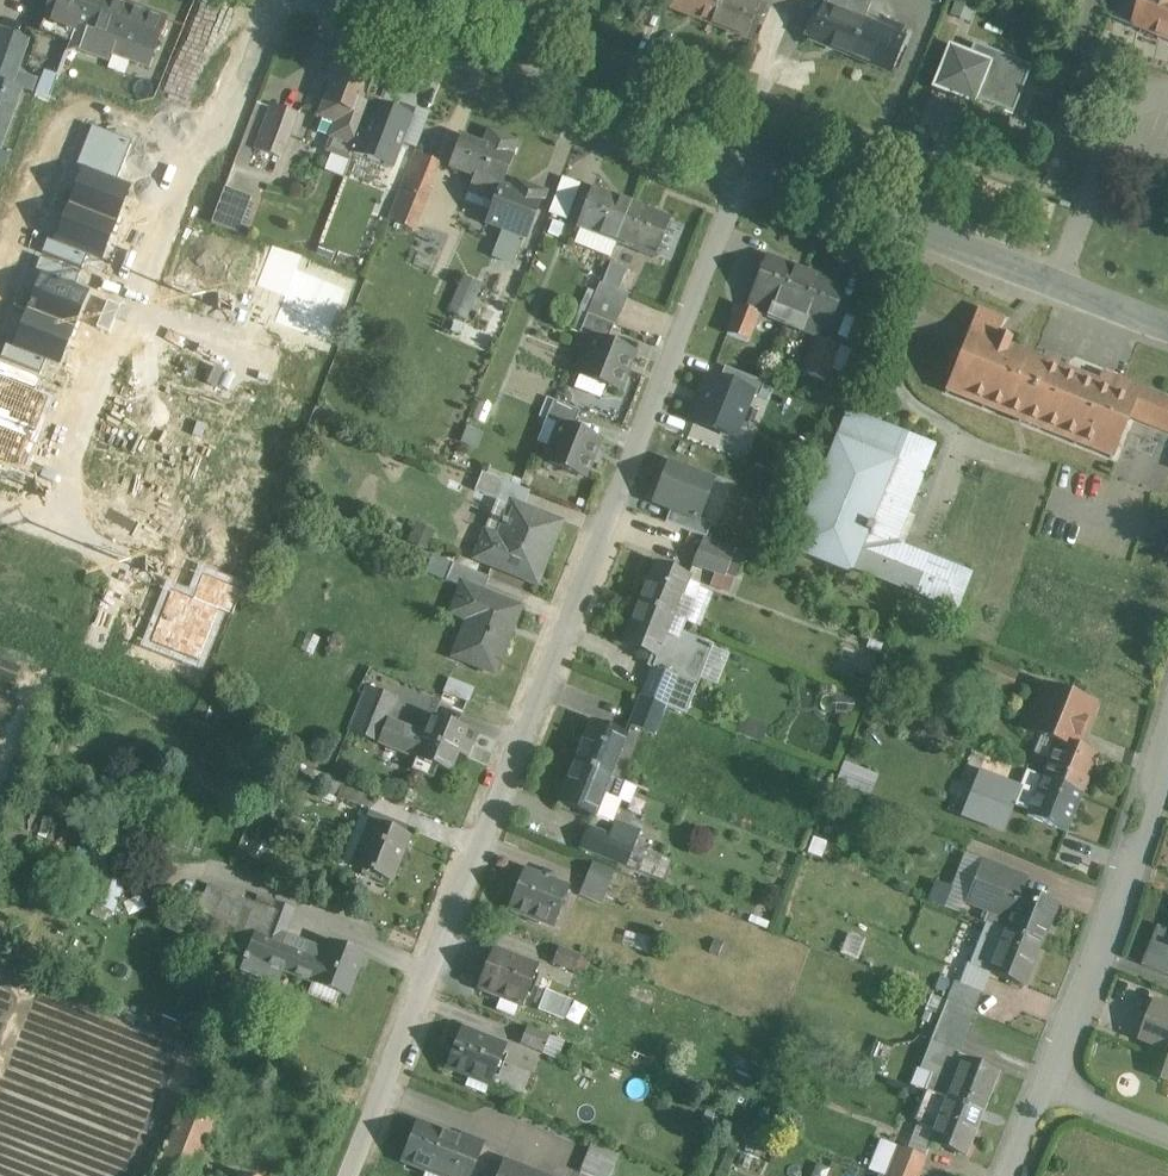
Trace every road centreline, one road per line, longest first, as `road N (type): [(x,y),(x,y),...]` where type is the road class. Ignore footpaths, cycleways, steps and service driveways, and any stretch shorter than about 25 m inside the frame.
road 1 (unclassified): [(357,1175),(467,872),(747,162)]
road 2 (residential): [(747,162),(324,0)]
road 3 (residential): [(1167,329),(747,162)]
road 4 (residential): [(1049,1086),(1167,737)]
road 5 (residential): [(122,308),(181,159),(225,130),(275,0)]
road 6 (residential): [(36,523),(122,308)]
road 7 (residential): [(1049,1086),(1167,1134)]
road 8 (residential): [(153,570),(36,523)]
road 9 (residential): [(122,308),(237,353)]

